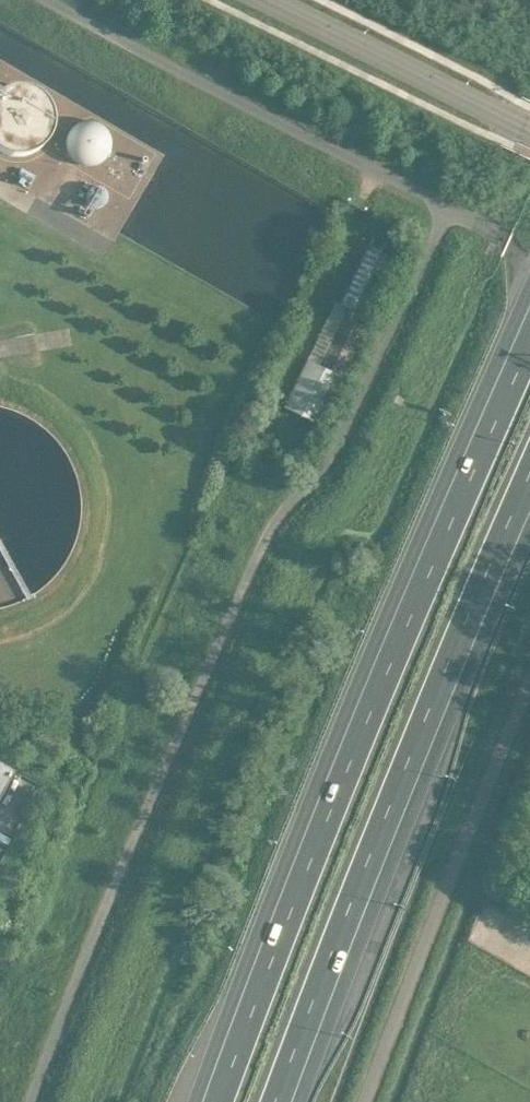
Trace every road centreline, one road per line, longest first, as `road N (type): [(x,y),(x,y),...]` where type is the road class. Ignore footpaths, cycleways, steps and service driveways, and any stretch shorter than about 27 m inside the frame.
road 1 (motorway): [(529,338),(256,971),(212,1101)]
road 2 (motorway): [(279,1101),(529,480)]
road 3 (unclassified): [(446,207),(54,0)]
road 4 (unclassified): [(370,1101),(529,692)]
road 5 (tertiary): [(529,131),(269,0)]

